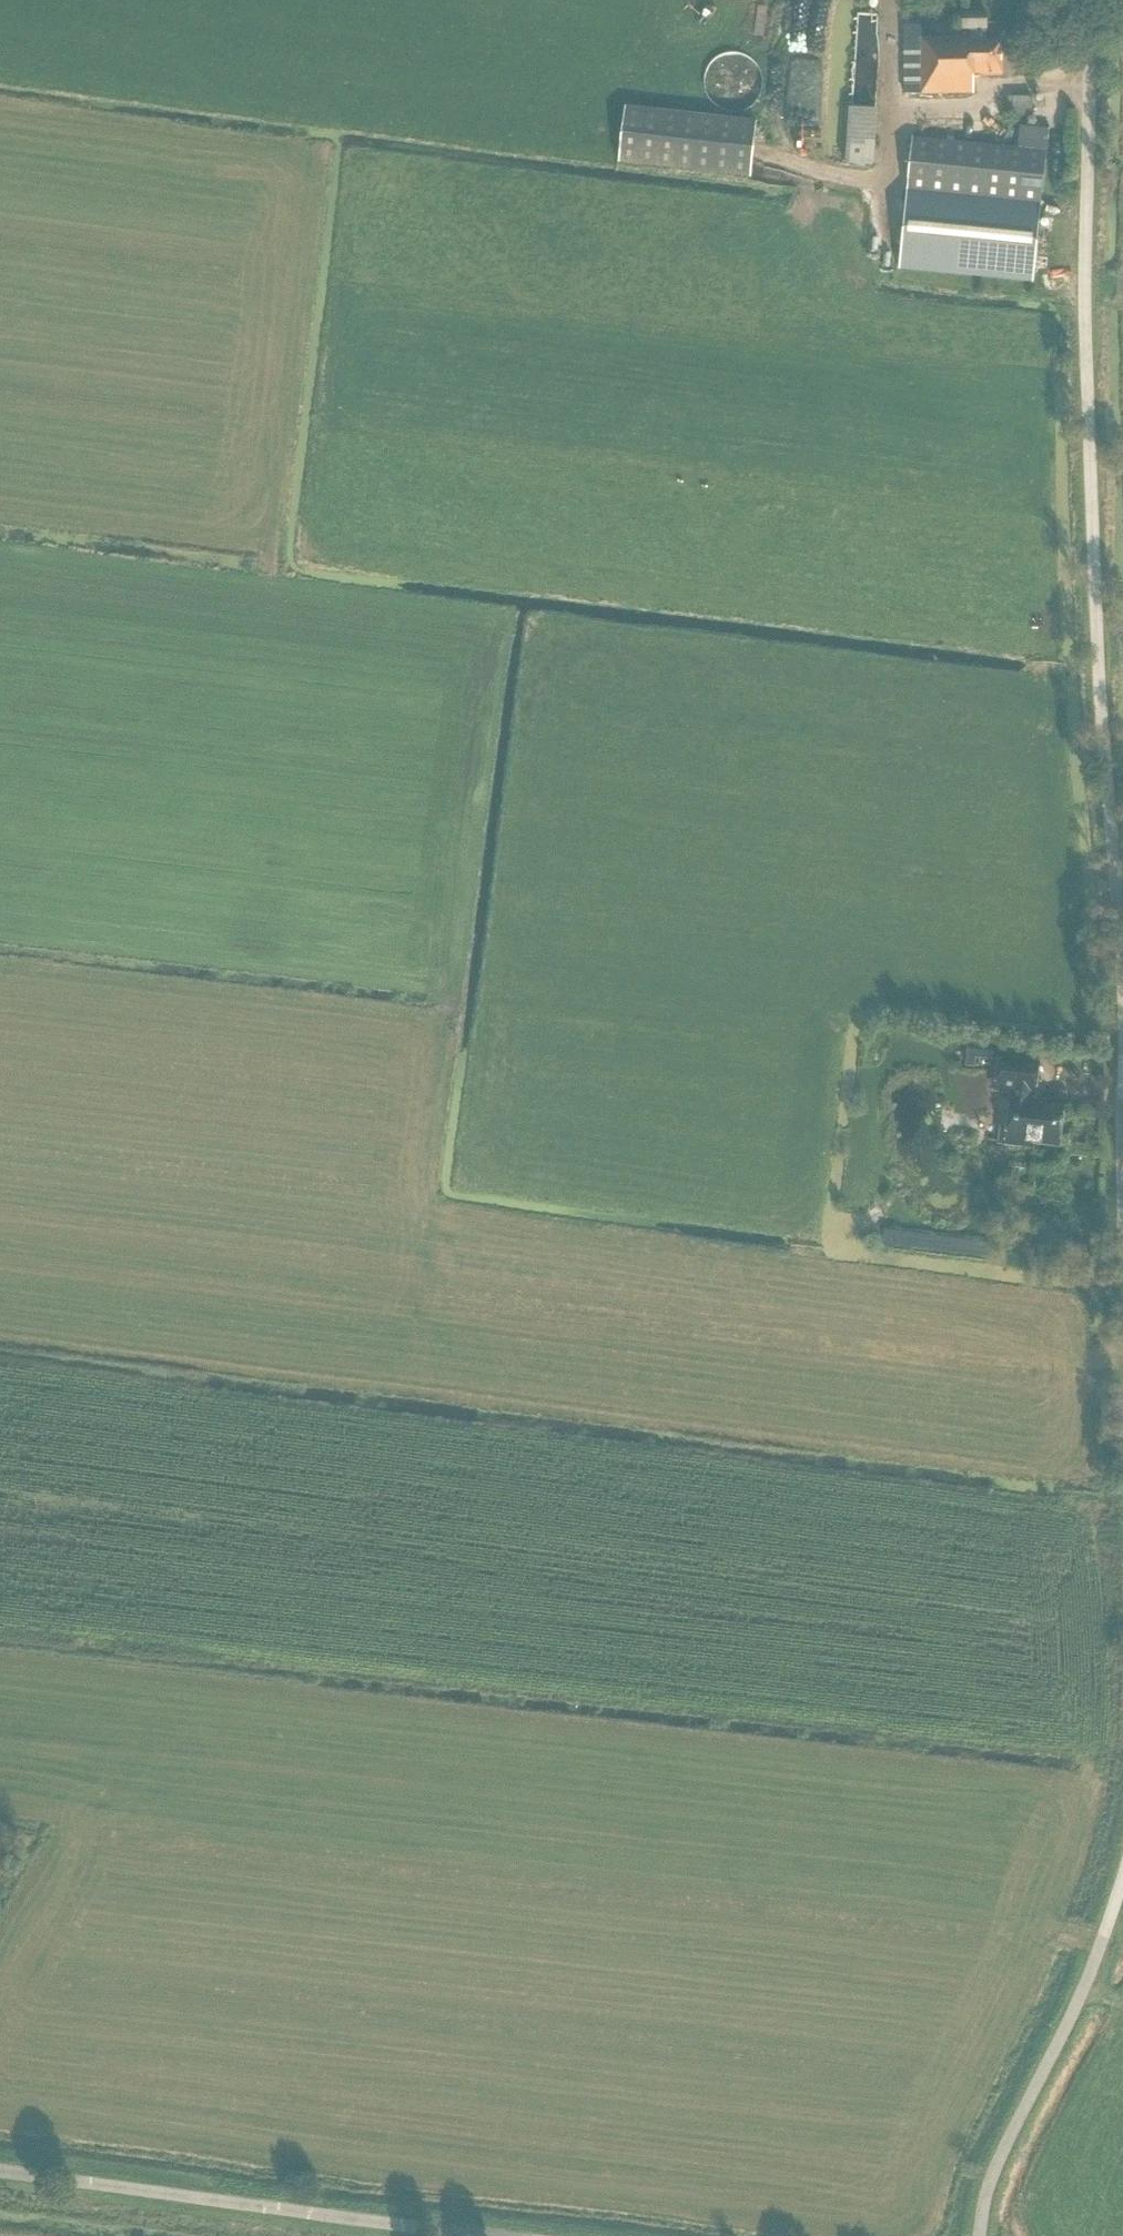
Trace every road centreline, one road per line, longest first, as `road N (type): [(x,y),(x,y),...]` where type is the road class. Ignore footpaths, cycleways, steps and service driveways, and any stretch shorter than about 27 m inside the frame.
road 1 (unclassified): [(1122,1031),(1092,554),(1083,288),(1088,73),(1073,0)]
road 2 (unclassified): [(488,2235),(0,2172)]
road 3 (unclassified): [(979,2235),(999,2157),(1081,1993),(1122,1879)]
road 4 (unclassified): [(1122,1217),(1122,1037)]

